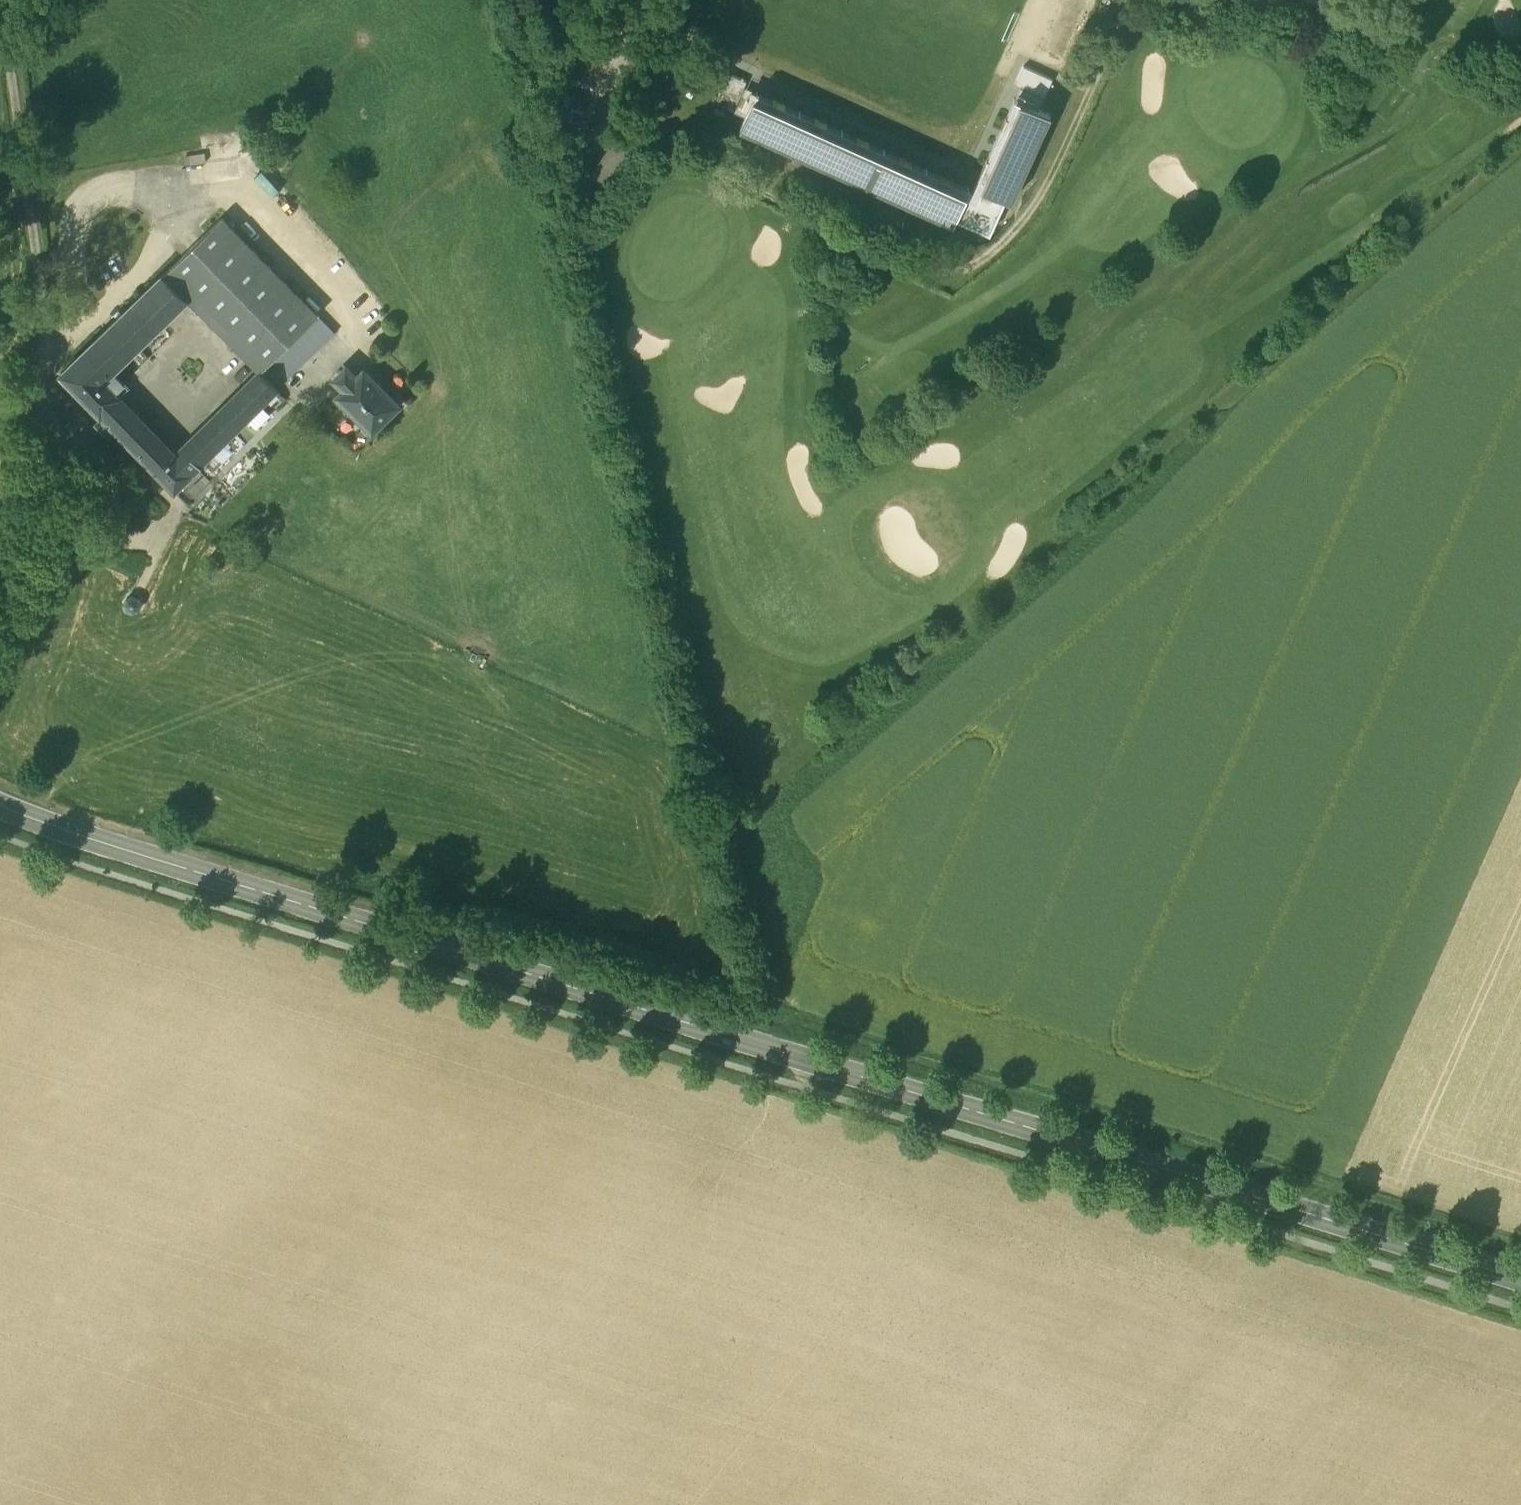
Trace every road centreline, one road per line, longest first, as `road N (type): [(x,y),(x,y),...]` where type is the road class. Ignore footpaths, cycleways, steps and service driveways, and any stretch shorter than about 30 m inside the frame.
road 1 (tertiary): [(0,808),(1520,1277)]
road 2 (track): [(639,19),(594,119),(968,302),(1028,252),(1146,0)]
road 3 (track): [(1520,173),(1234,418)]

